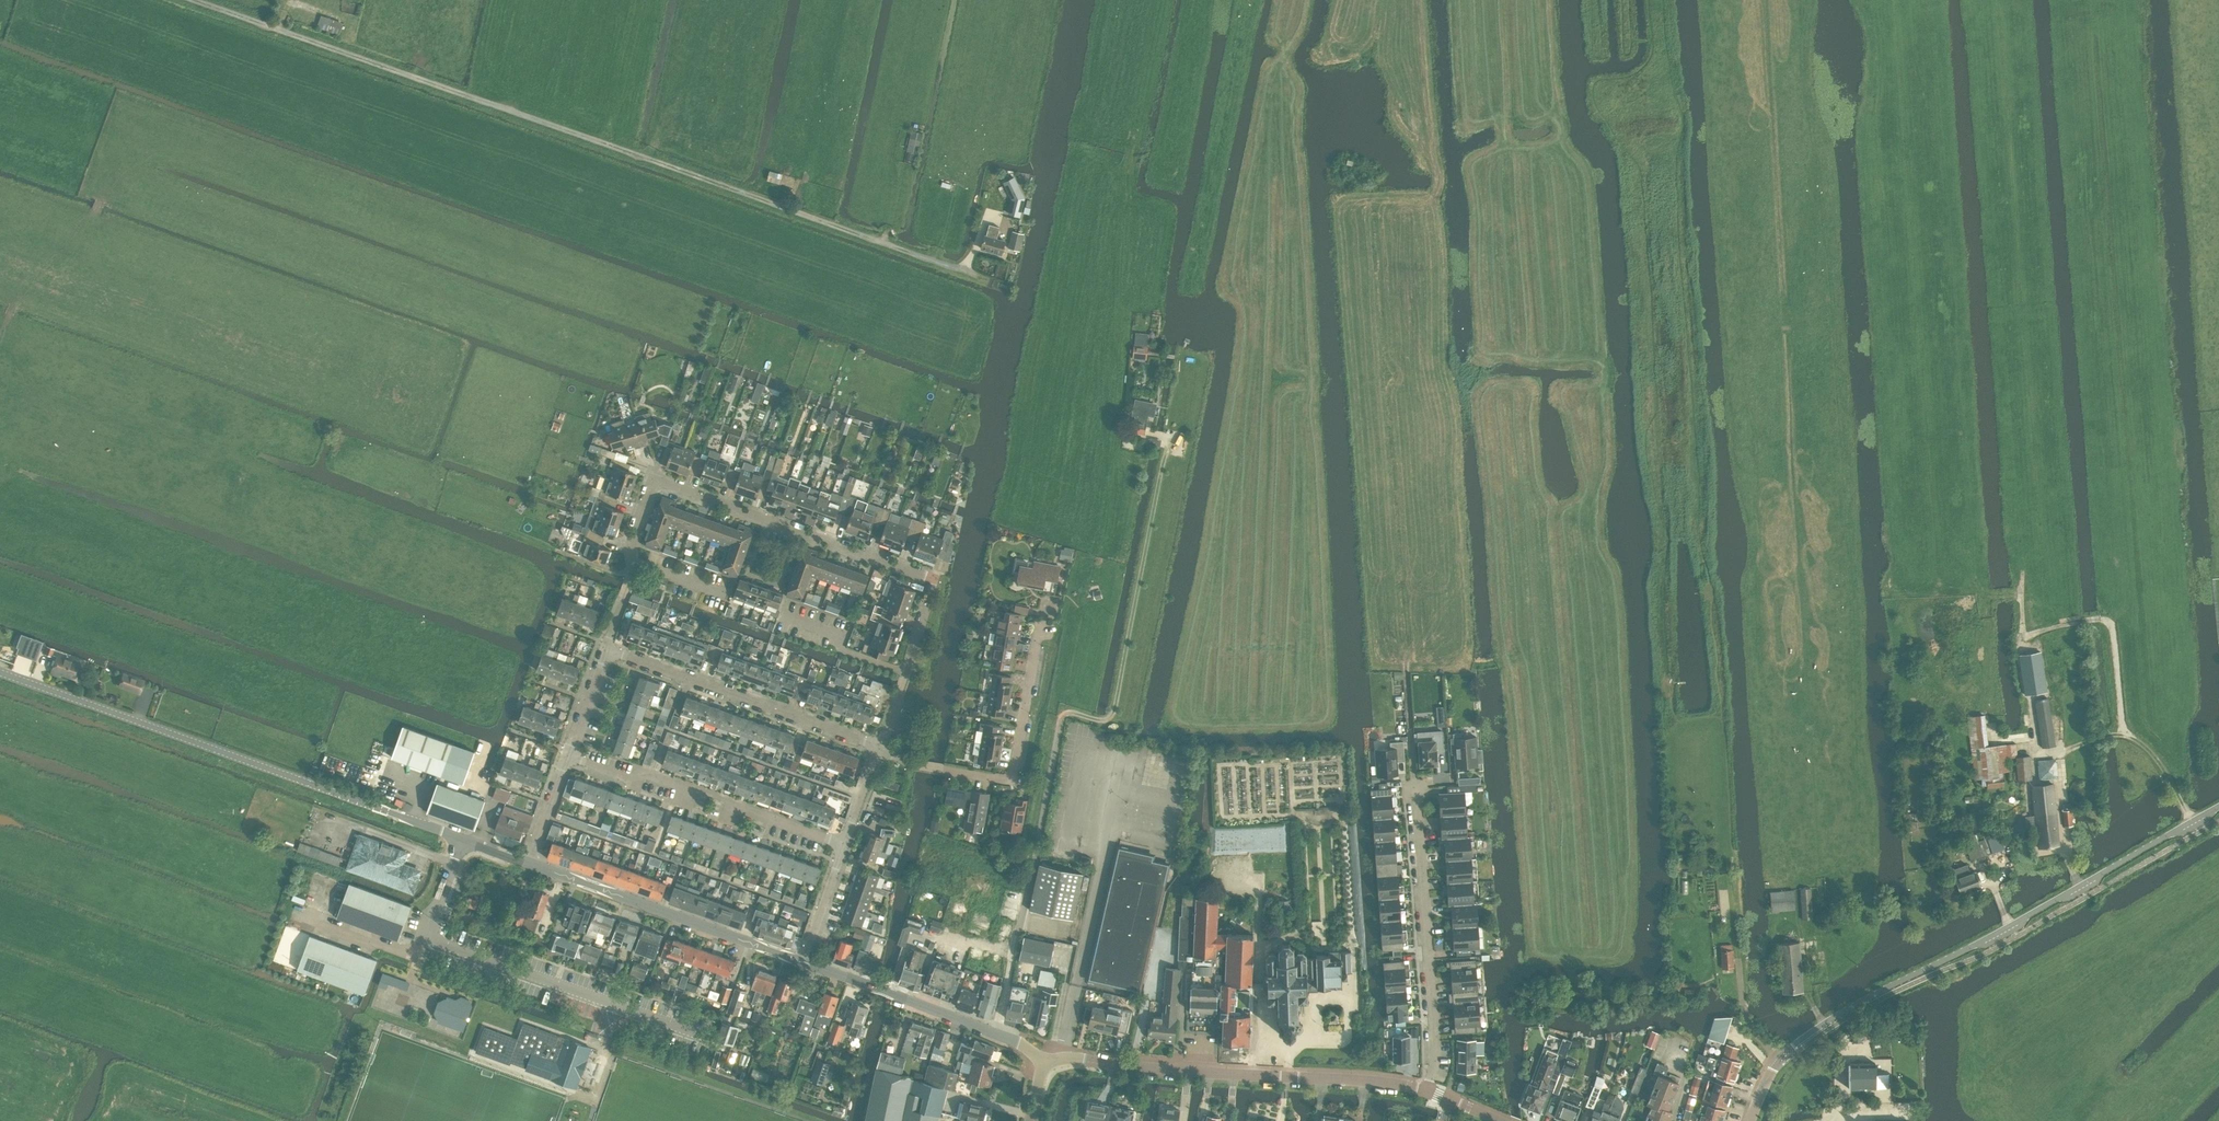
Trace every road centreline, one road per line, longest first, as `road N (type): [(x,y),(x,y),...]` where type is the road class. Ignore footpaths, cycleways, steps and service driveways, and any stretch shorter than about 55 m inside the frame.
road 1 (track): [(971,274),(193,0)]
road 2 (residential): [(881,747),(937,579),(652,477),(607,651)]
road 3 (tertiary): [(1748,1120),(1776,1062),(1827,1021),(2218,809)]
road 4 (tertiary): [(463,838),(0,673)]
road 5 (tertiary): [(1428,1092),(1365,1080),(1044,1062)]
road 6 (residential): [(1428,1092),(1436,1049),(1413,735)]
road 7 (residential): [(877,757),(1015,777),(1047,594)]
road 8 (residential): [(844,845),(652,776),(632,781),(568,758)]
road 9 (tertiary): [(802,962),(529,863)]
road 10 (residential): [(881,747),(607,651)]
road 11 (tertiary): [(1044,1062),(1016,1040),(802,962)]
road 12 (unclassified): [(310,919),(419,960),(463,838)]
road 13 (residential): [(802,962),(844,845)]

